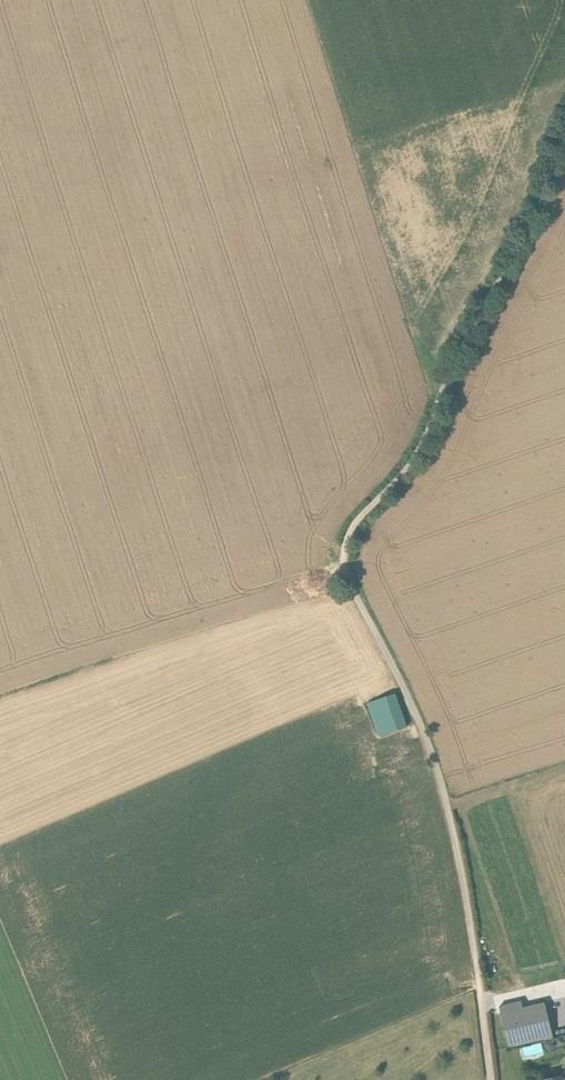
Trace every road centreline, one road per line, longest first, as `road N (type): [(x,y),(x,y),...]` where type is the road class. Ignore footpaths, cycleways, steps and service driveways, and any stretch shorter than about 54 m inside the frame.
road 1 (track): [(491,1079),(442,789),(413,708),(351,587),(345,551),(352,527),(422,442),(564,130)]

